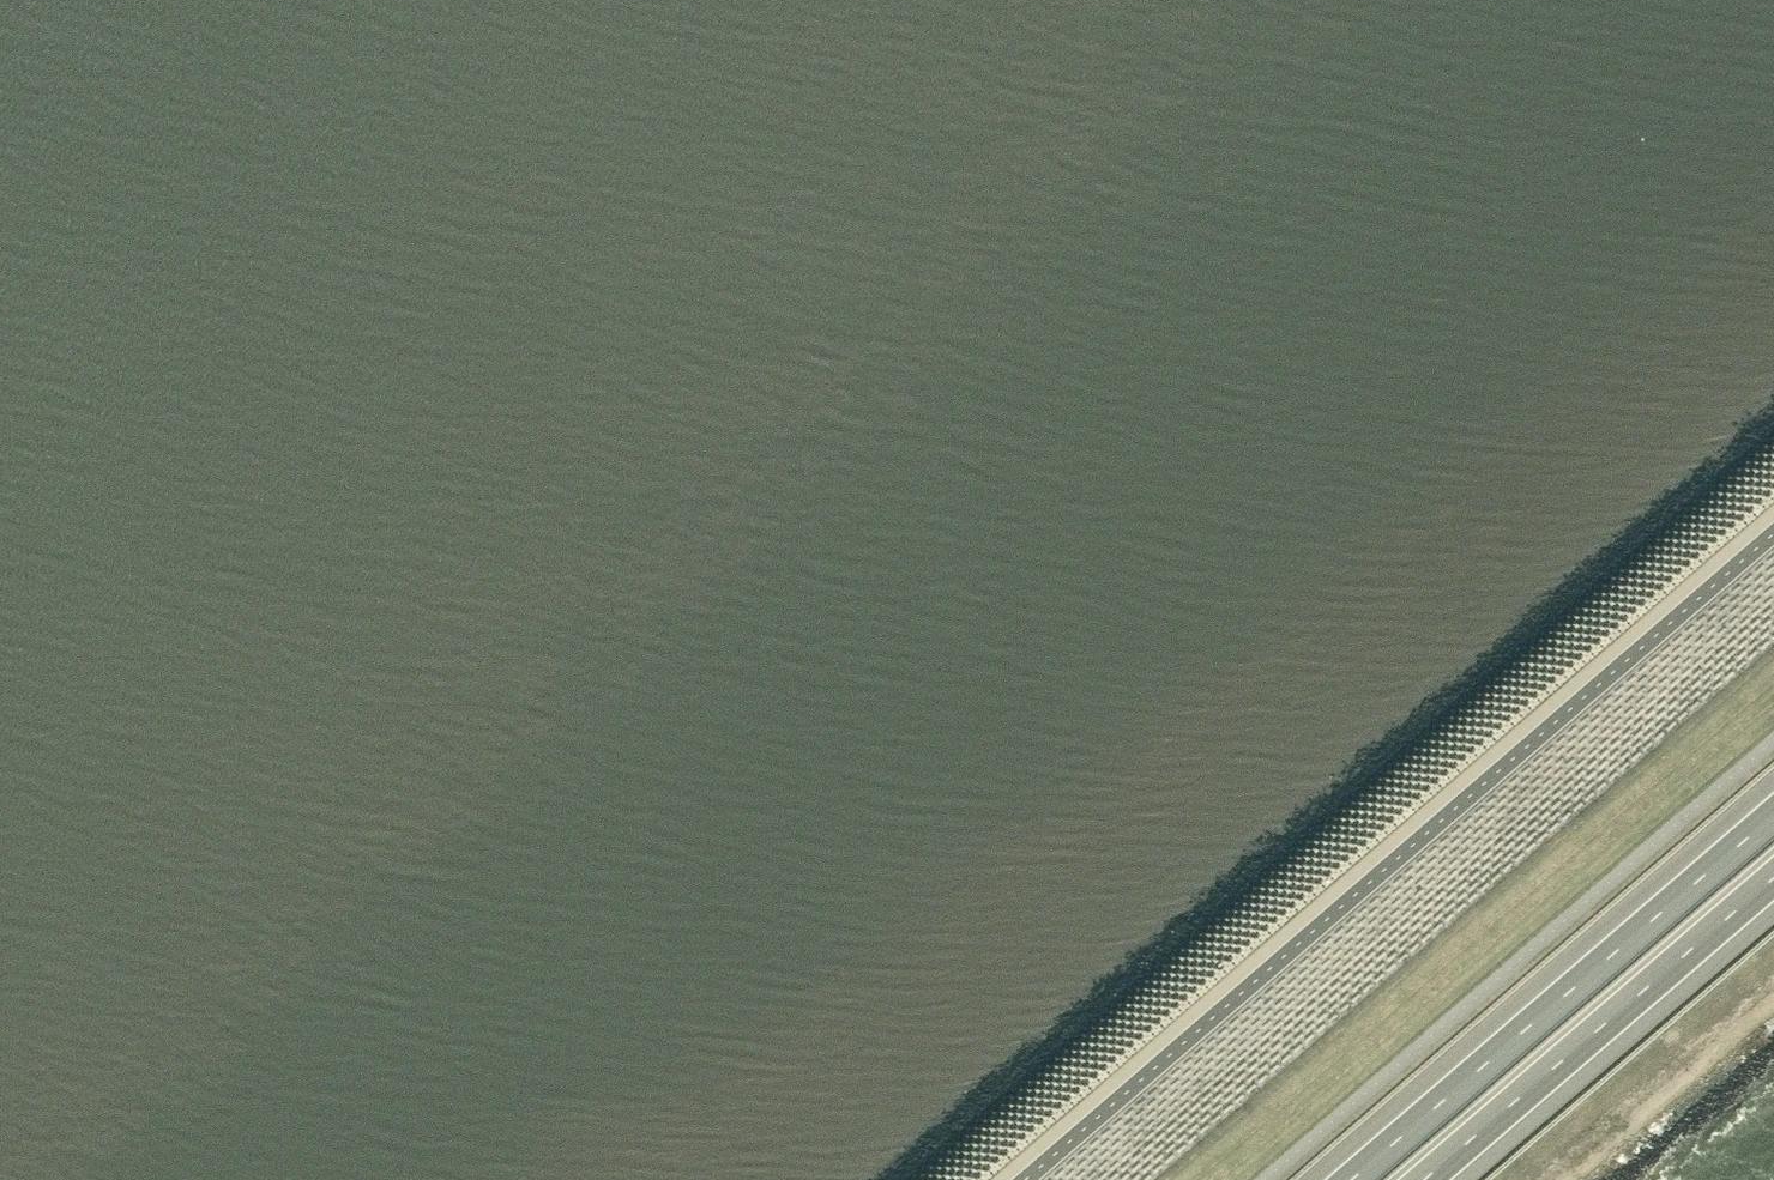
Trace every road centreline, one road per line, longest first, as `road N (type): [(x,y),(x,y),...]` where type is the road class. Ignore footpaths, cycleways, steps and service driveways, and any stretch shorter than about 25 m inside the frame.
road 1 (motorway): [(1773,811),(1347,1179)]
road 2 (motorway): [(1428,1179),(1773,881)]

